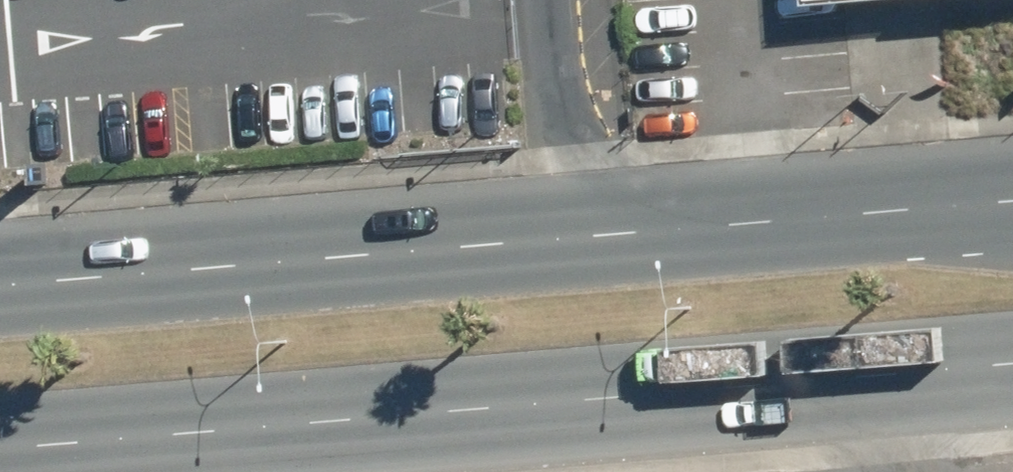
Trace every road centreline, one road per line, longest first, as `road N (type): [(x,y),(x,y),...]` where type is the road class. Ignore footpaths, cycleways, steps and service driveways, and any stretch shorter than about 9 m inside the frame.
road 1 (primary): [(1012,366),(0,448)]
road 2 (primary): [(0,287),(1012,206)]

